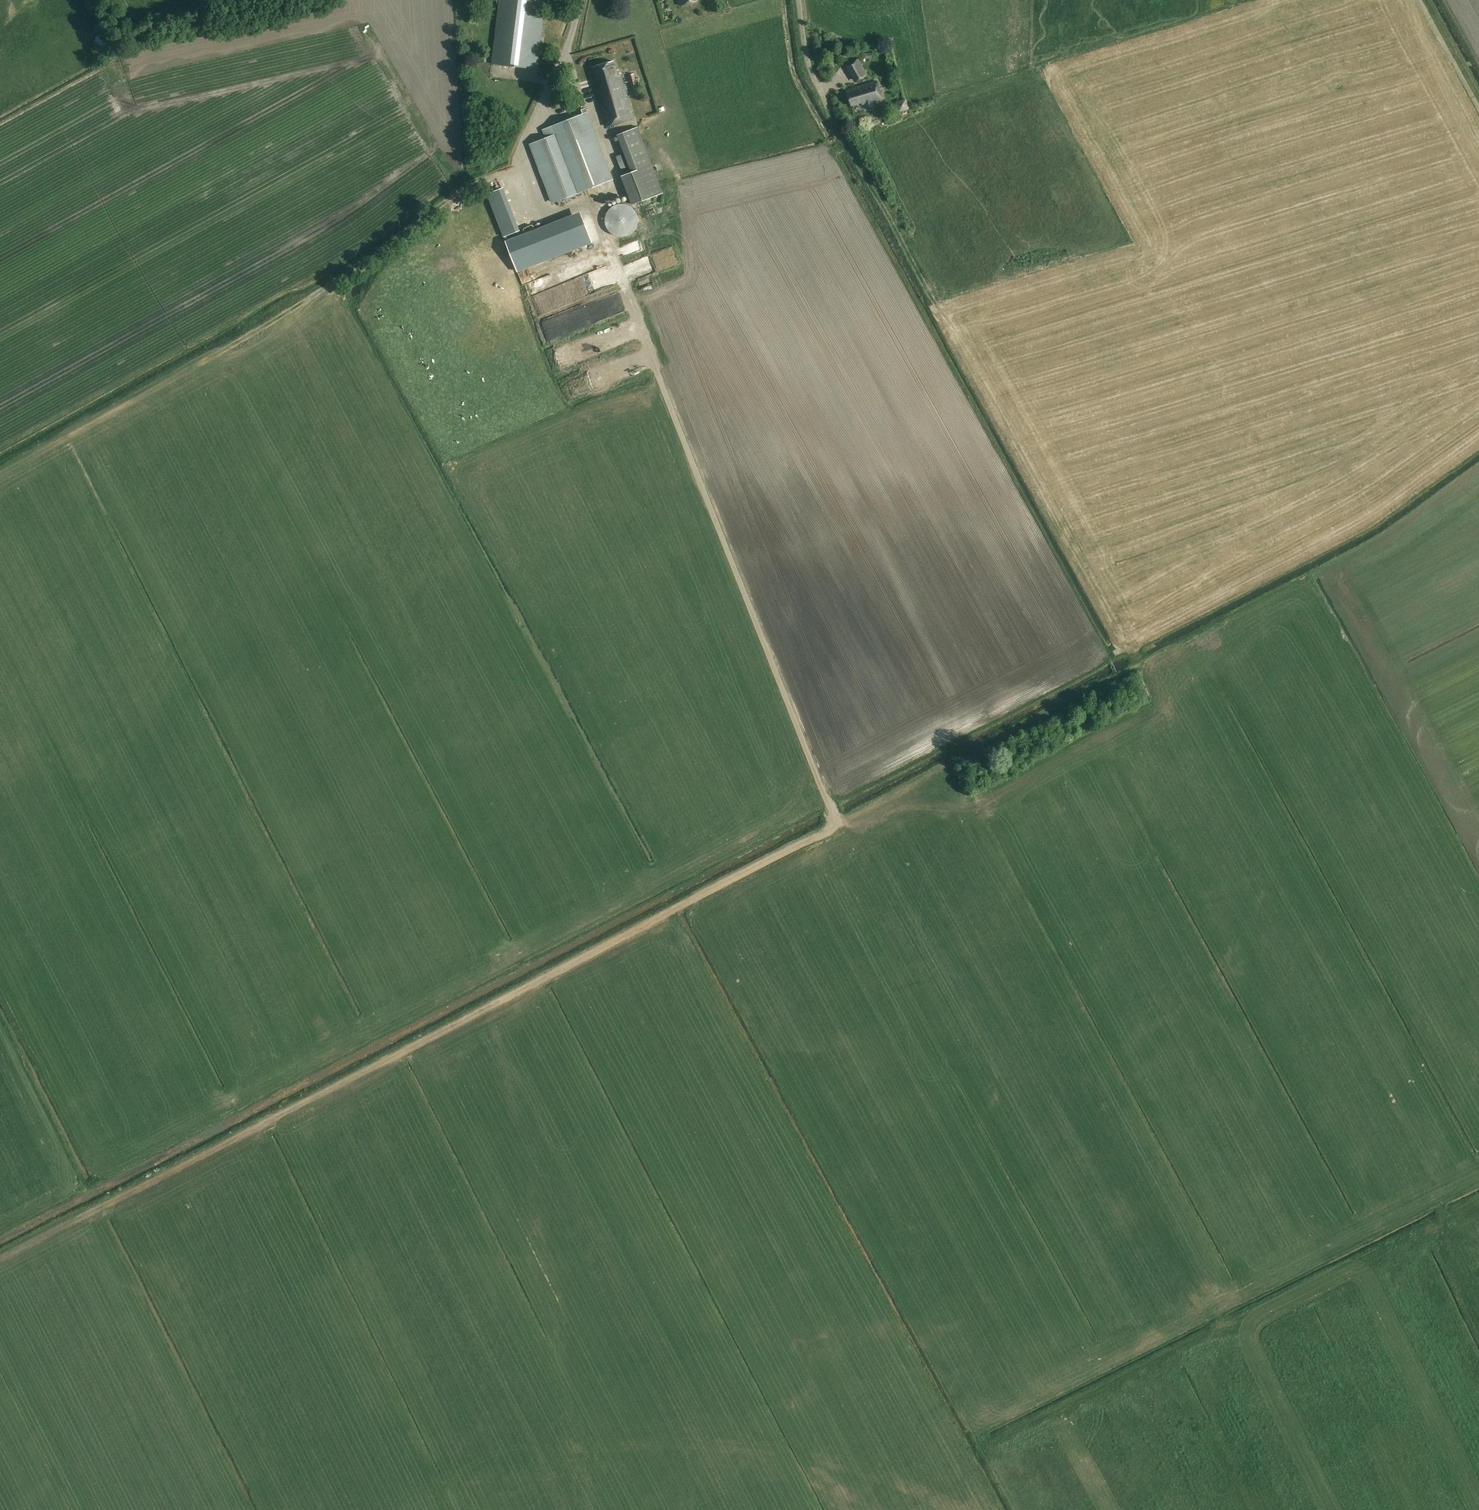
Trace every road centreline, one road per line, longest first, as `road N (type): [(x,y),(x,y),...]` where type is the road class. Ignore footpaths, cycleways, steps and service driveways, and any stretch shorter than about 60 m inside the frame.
road 1 (track): [(1419,0),(1478,108)]

